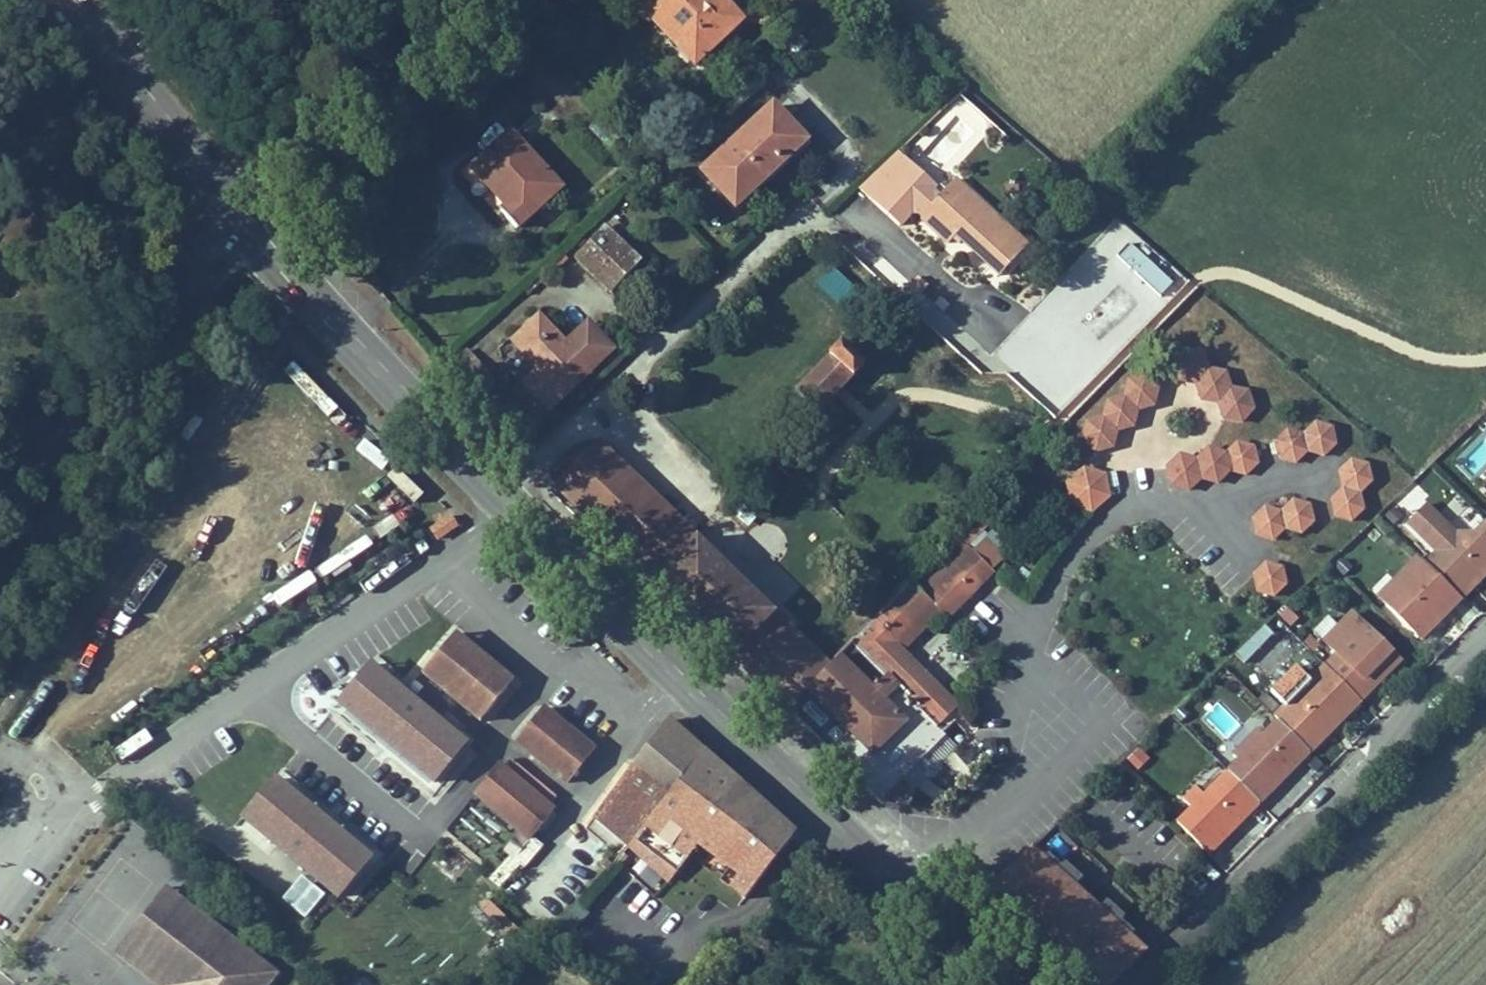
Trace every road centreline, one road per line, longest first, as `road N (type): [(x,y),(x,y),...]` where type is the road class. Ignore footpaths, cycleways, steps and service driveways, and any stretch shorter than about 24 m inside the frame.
road 1 (unclassified): [(1485,639),(1146,984)]
road 2 (primary): [(692,674),(827,819),(915,880),(1021,984)]
road 3 (unclassified): [(251,698),(418,836),(555,665)]
road 4 (residential): [(806,212),(507,505)]
road 5 (residential): [(271,256),(567,0)]
road 6 (primary): [(271,256),(507,505)]
road 7 (unclassified): [(0,599),(125,423),(166,324)]
road 8 (primary): [(46,0),(242,224)]
road 9 (residential): [(0,751),(65,789),(112,796),(251,698)]
road 10 (primary): [(242,224),(207,139),(89,0)]
road 11 (primary): [(507,505),(692,674)]
road 12 (tertiary): [(0,497),(166,324)]
road 13 (residential): [(251,698),(440,561)]
road 14 (residential): [(692,674),(674,698),(636,717),(555,665)]
road 15 (residential): [(555,665),(440,561)]
road 16 (tertiary): [(166,324),(242,224)]

